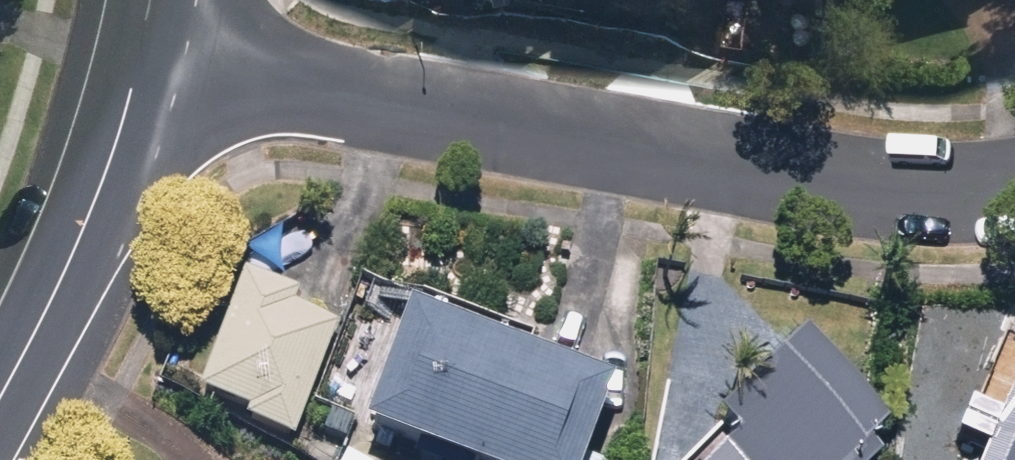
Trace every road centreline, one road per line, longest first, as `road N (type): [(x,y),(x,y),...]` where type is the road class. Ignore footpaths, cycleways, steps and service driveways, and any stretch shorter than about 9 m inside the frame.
road 1 (residential): [(144,57),(273,71),(924,194),(1014,190)]
road 2 (residential): [(0,364),(144,57)]

